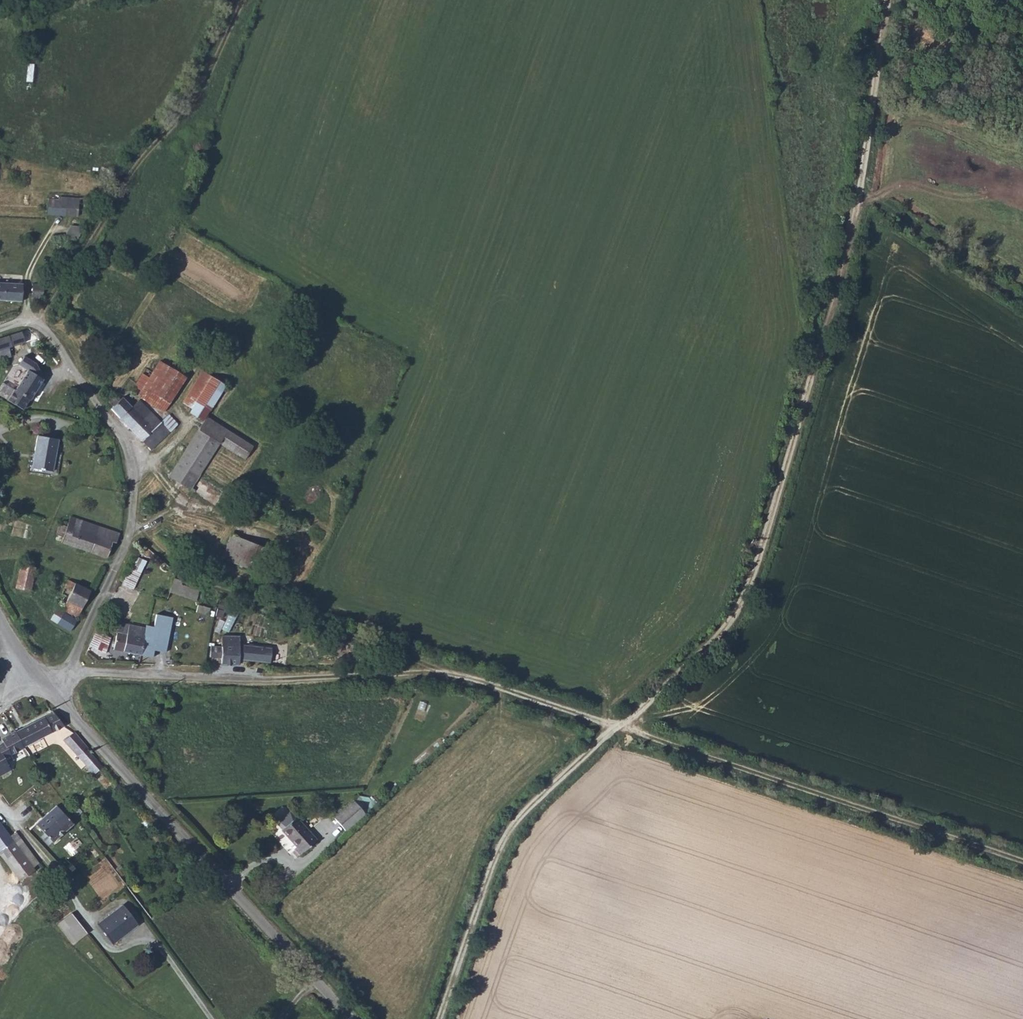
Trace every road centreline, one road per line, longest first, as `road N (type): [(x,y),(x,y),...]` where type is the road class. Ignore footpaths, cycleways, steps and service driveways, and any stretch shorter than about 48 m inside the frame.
road 1 (track): [(249,678),(463,675),(1022,862)]
road 2 (track): [(621,727),(730,626),(748,599),(845,271),(890,0)]
road 3 (unclassified): [(353,1018),(34,679)]
road 4 (unclassified): [(38,319),(135,164),(174,127),(243,0)]
road 5 (track): [(463,675),(187,586),(131,527)]
road 6 (track): [(440,1018),(504,837),(614,726)]
road 7 (track): [(0,812),(62,878),(100,946),(115,951),(151,943),(212,1018)]
road 8 (residential): [(131,527),(127,453),(38,319)]
road 9 (track): [(862,196),(1022,304)]
road 10 (unclassified): [(65,673),(249,678)]
road 11 (unclassified): [(131,527),(65,673)]

